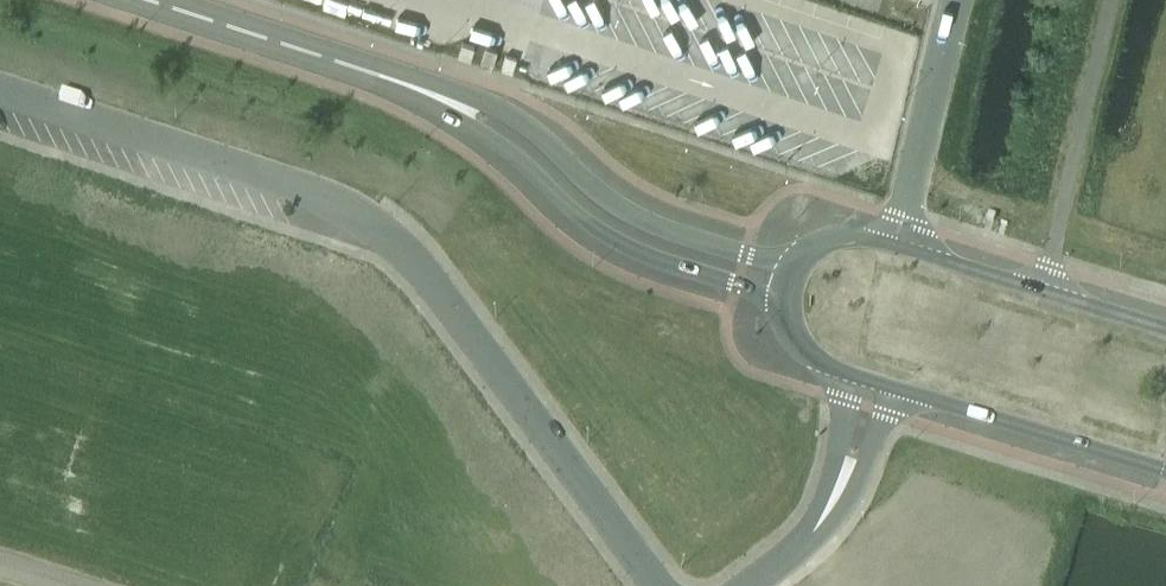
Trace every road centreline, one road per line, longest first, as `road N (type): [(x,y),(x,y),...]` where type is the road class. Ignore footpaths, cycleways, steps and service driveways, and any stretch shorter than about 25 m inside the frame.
road 1 (unclassified): [(0,90),(291,186),(374,229),(446,300),(658,585)]
road 2 (tertiary): [(436,96),(620,244),(780,301)]
road 3 (tertiary): [(789,266),(647,222),(611,203),(542,137),(488,102),(436,96)]
road 4 (tertiary): [(436,96),(141,0)]
road 5 (tertiary): [(875,382),(1165,471)]
road 6 (unclassified): [(897,247),(955,0)]
road 7 (unclassified): [(875,382),(840,490),(815,530),(748,585)]
road 8 (tertiary): [(1043,291),(897,247)]
road 9 (tertiary): [(780,301),(787,331),(805,355),(875,382)]
road 10 (tertiary): [(1165,330),(1043,291)]
road 11 (tertiary): [(897,247),(838,235),(789,266)]

